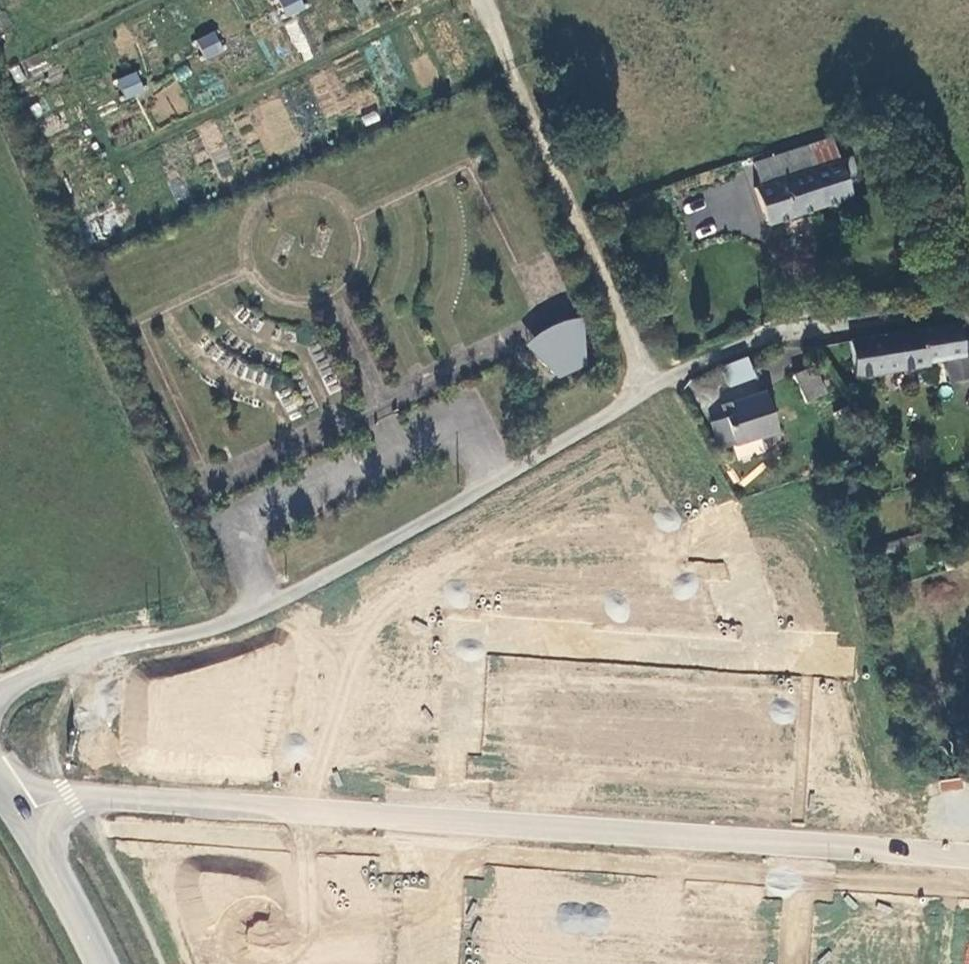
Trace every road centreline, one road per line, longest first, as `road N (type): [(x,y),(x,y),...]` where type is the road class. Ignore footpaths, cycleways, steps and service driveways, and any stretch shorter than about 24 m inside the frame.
road 1 (residential): [(770,653),(468,634),(454,819)]
road 2 (residential): [(454,819),(71,792),(9,812)]
road 3 (residential): [(794,842),(454,819)]
road 4 (tertiary): [(9,812),(100,963)]
road 5 (residential): [(968,854),(794,842)]
road 6 (residential): [(454,819),(442,963)]
road 7 (residential): [(717,524),(770,653)]
road 8 (residential): [(794,842),(787,963)]

